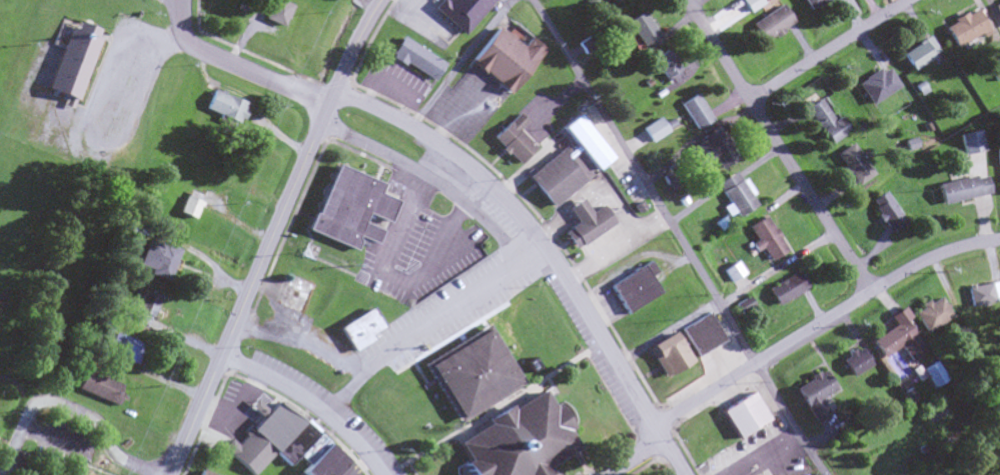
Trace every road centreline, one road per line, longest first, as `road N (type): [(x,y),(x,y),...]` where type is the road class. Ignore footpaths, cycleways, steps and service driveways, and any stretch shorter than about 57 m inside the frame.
road 1 (residential): [(320,119),(444,185),(511,247),(549,251),(687,474)]
road 2 (residential): [(168,474),(378,0)]
road 3 (residential): [(606,474),(639,455),(680,412),(910,269),(999,241)]
road 4 (residential): [(872,292),(688,0)]
road 5 (residential): [(549,251),(507,200),(452,154),(333,88)]
road 6 (residential): [(157,474),(117,455),(91,418),(47,402),(30,411),(6,474)]
road 7 (residential): [(379,474),(315,408),(220,354)]
road 8 (residential): [(326,103),(190,45),(179,0)]
road 9 (residential): [(754,101),(911,0)]

